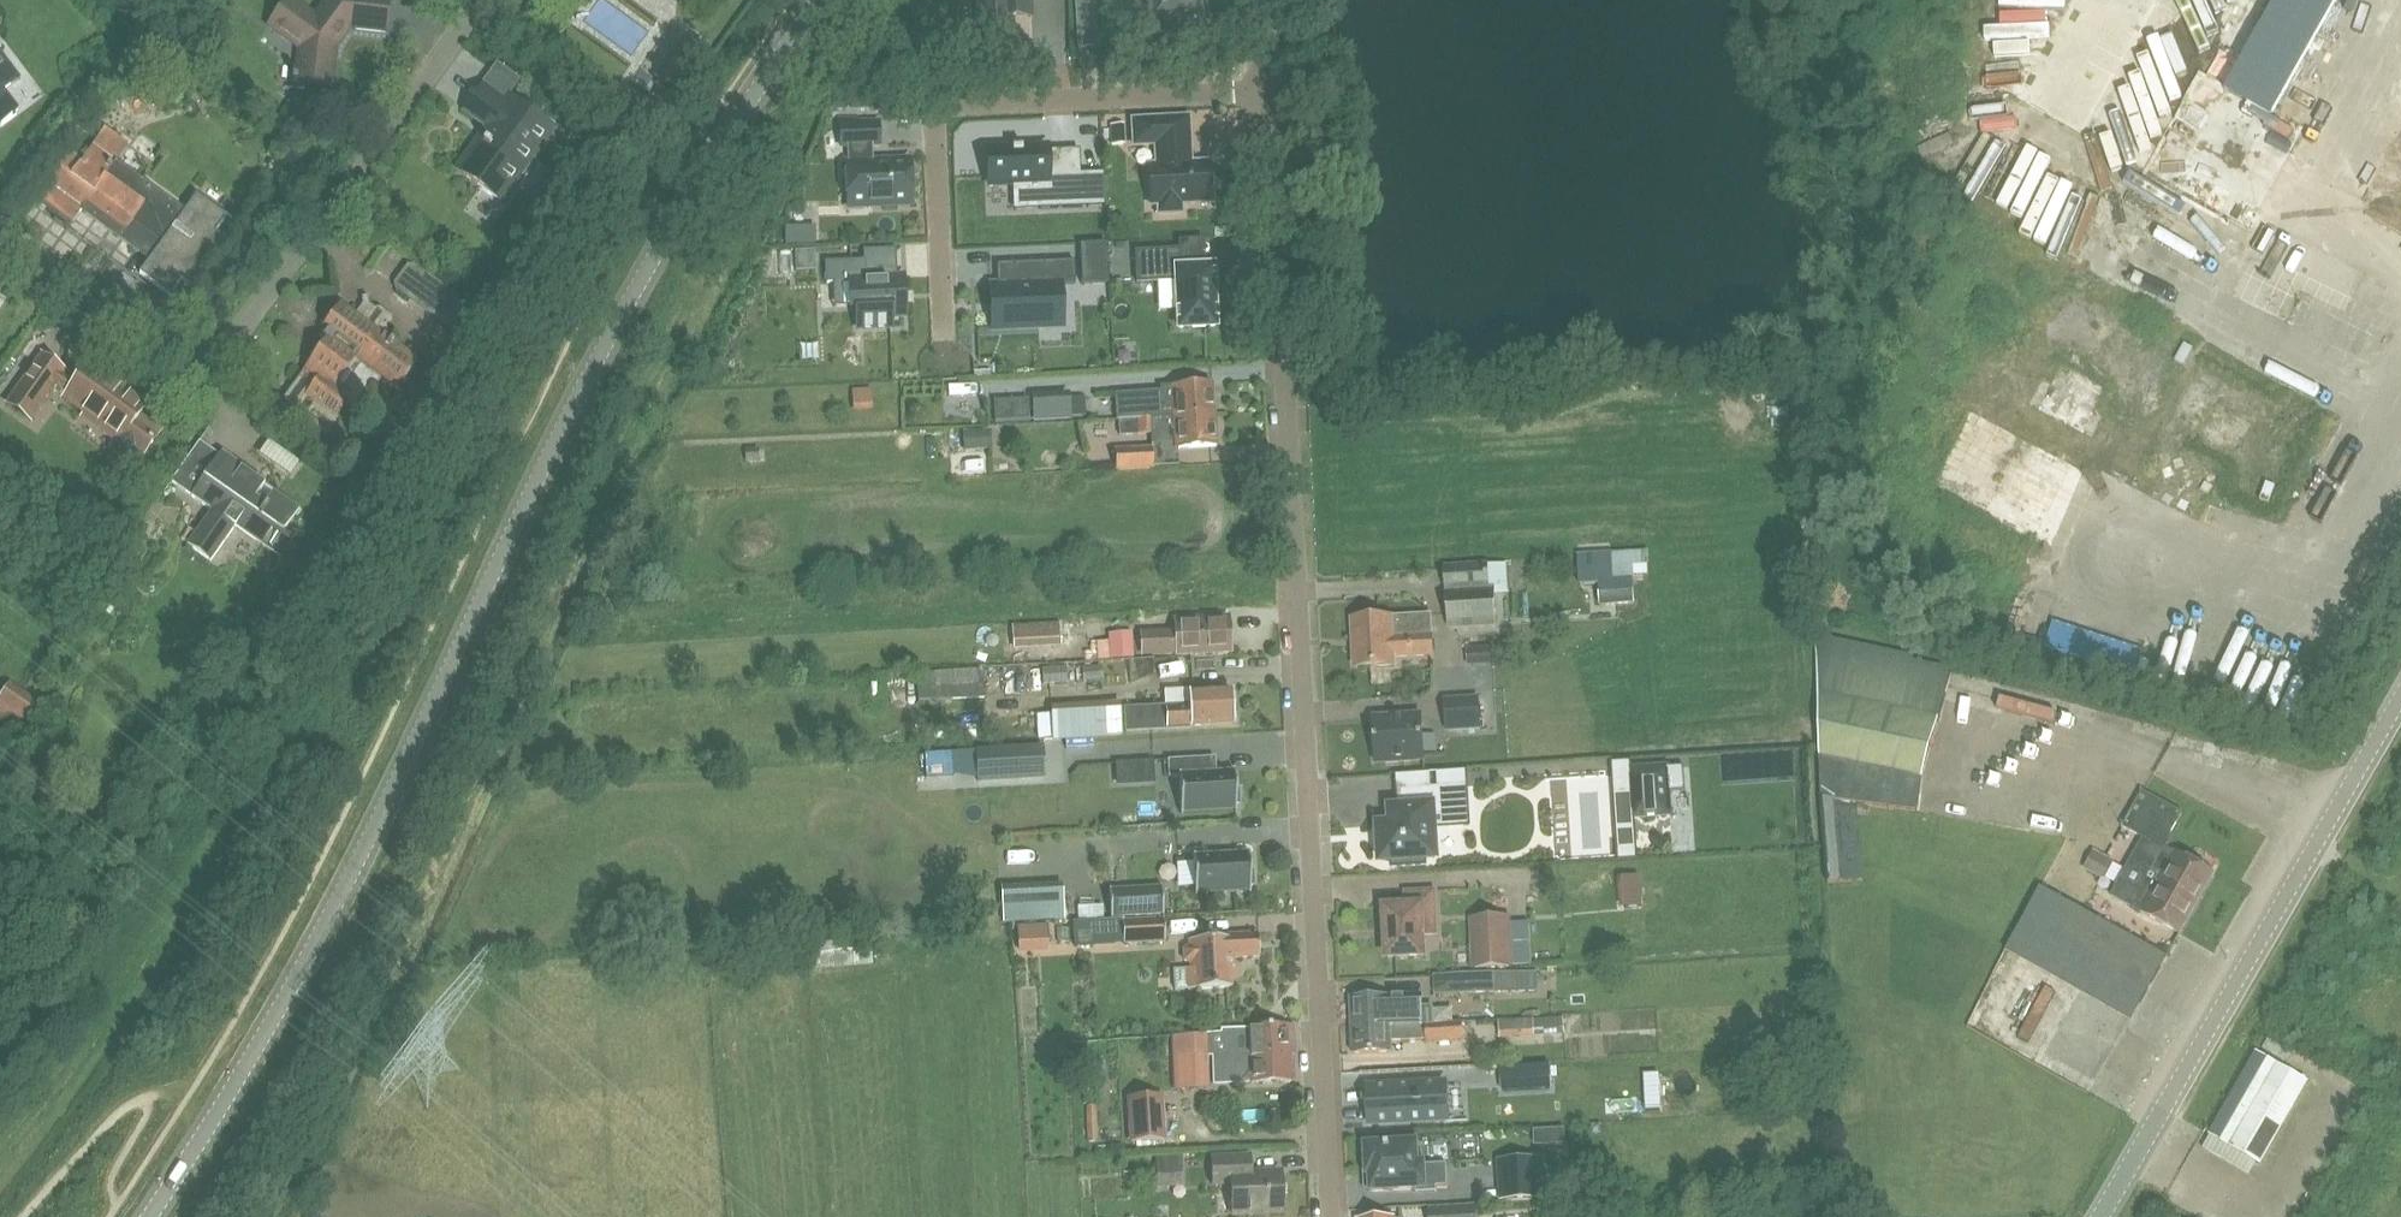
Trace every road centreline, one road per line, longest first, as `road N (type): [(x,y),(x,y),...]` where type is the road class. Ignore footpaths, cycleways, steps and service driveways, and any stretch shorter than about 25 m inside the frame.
road 1 (tertiary): [(150,1216),(297,981),(591,375),(672,228),(818,0)]
road 2 (residential): [(1329,1216),(1265,86)]
road 3 (residential): [(0,229),(158,338),(196,352),(222,347),(246,331),(487,0)]
road 4 (unclassified): [(2096,1216),(2400,693)]
road 5 (residential): [(1265,86),(938,106),(947,359)]

